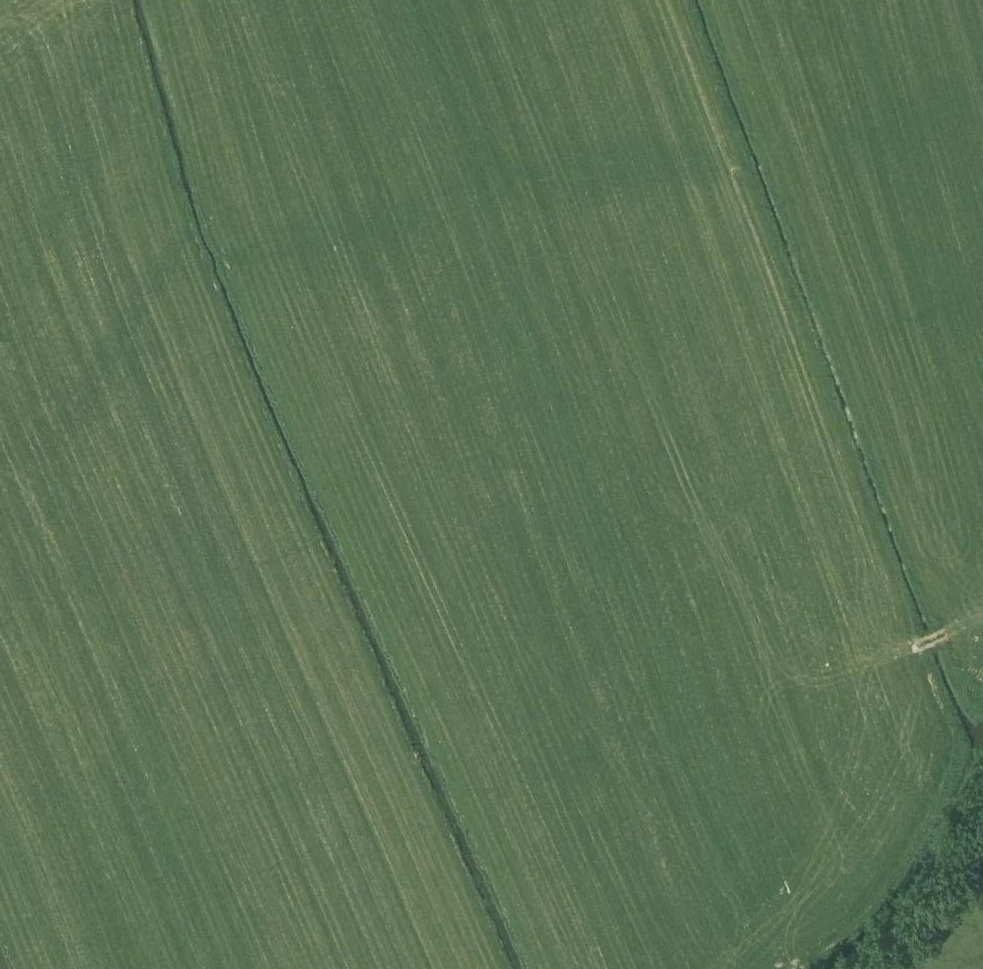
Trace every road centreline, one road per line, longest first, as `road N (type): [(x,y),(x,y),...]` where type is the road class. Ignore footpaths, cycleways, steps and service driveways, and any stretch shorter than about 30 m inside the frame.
road 1 (tertiary): [(866,968),(923,901),(982,788)]

